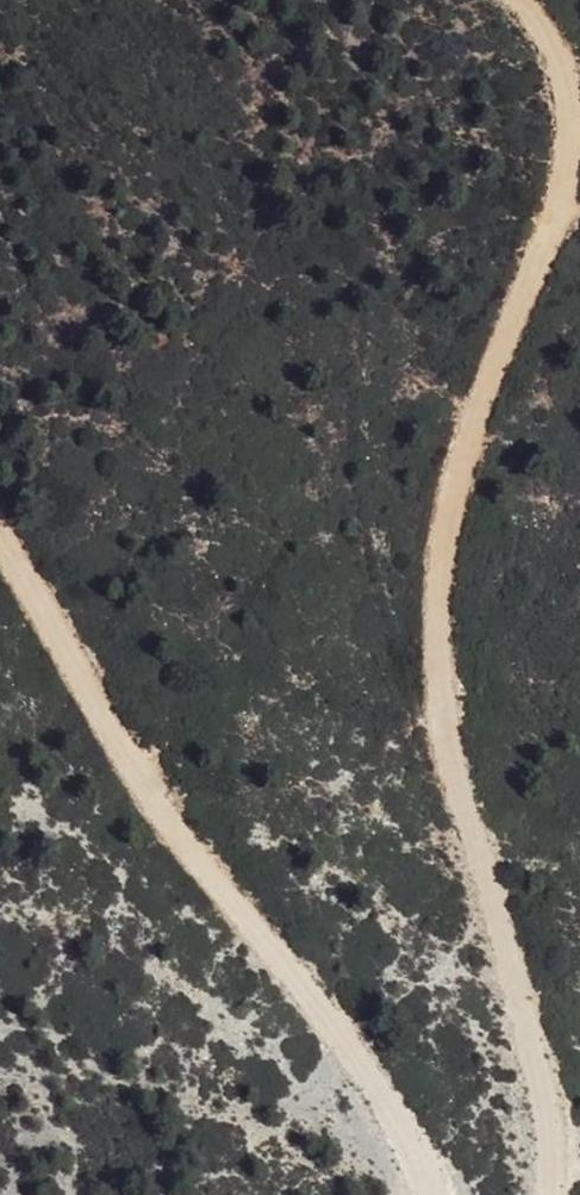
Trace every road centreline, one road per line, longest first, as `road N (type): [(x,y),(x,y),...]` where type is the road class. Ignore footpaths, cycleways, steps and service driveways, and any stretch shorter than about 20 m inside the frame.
road 1 (track): [(570,1194),(557,1056),(461,780),(455,479),(564,200),(568,89),(510,0)]
road 2 (track): [(0,504),(51,570),(173,779),(375,1052),(441,1194)]

